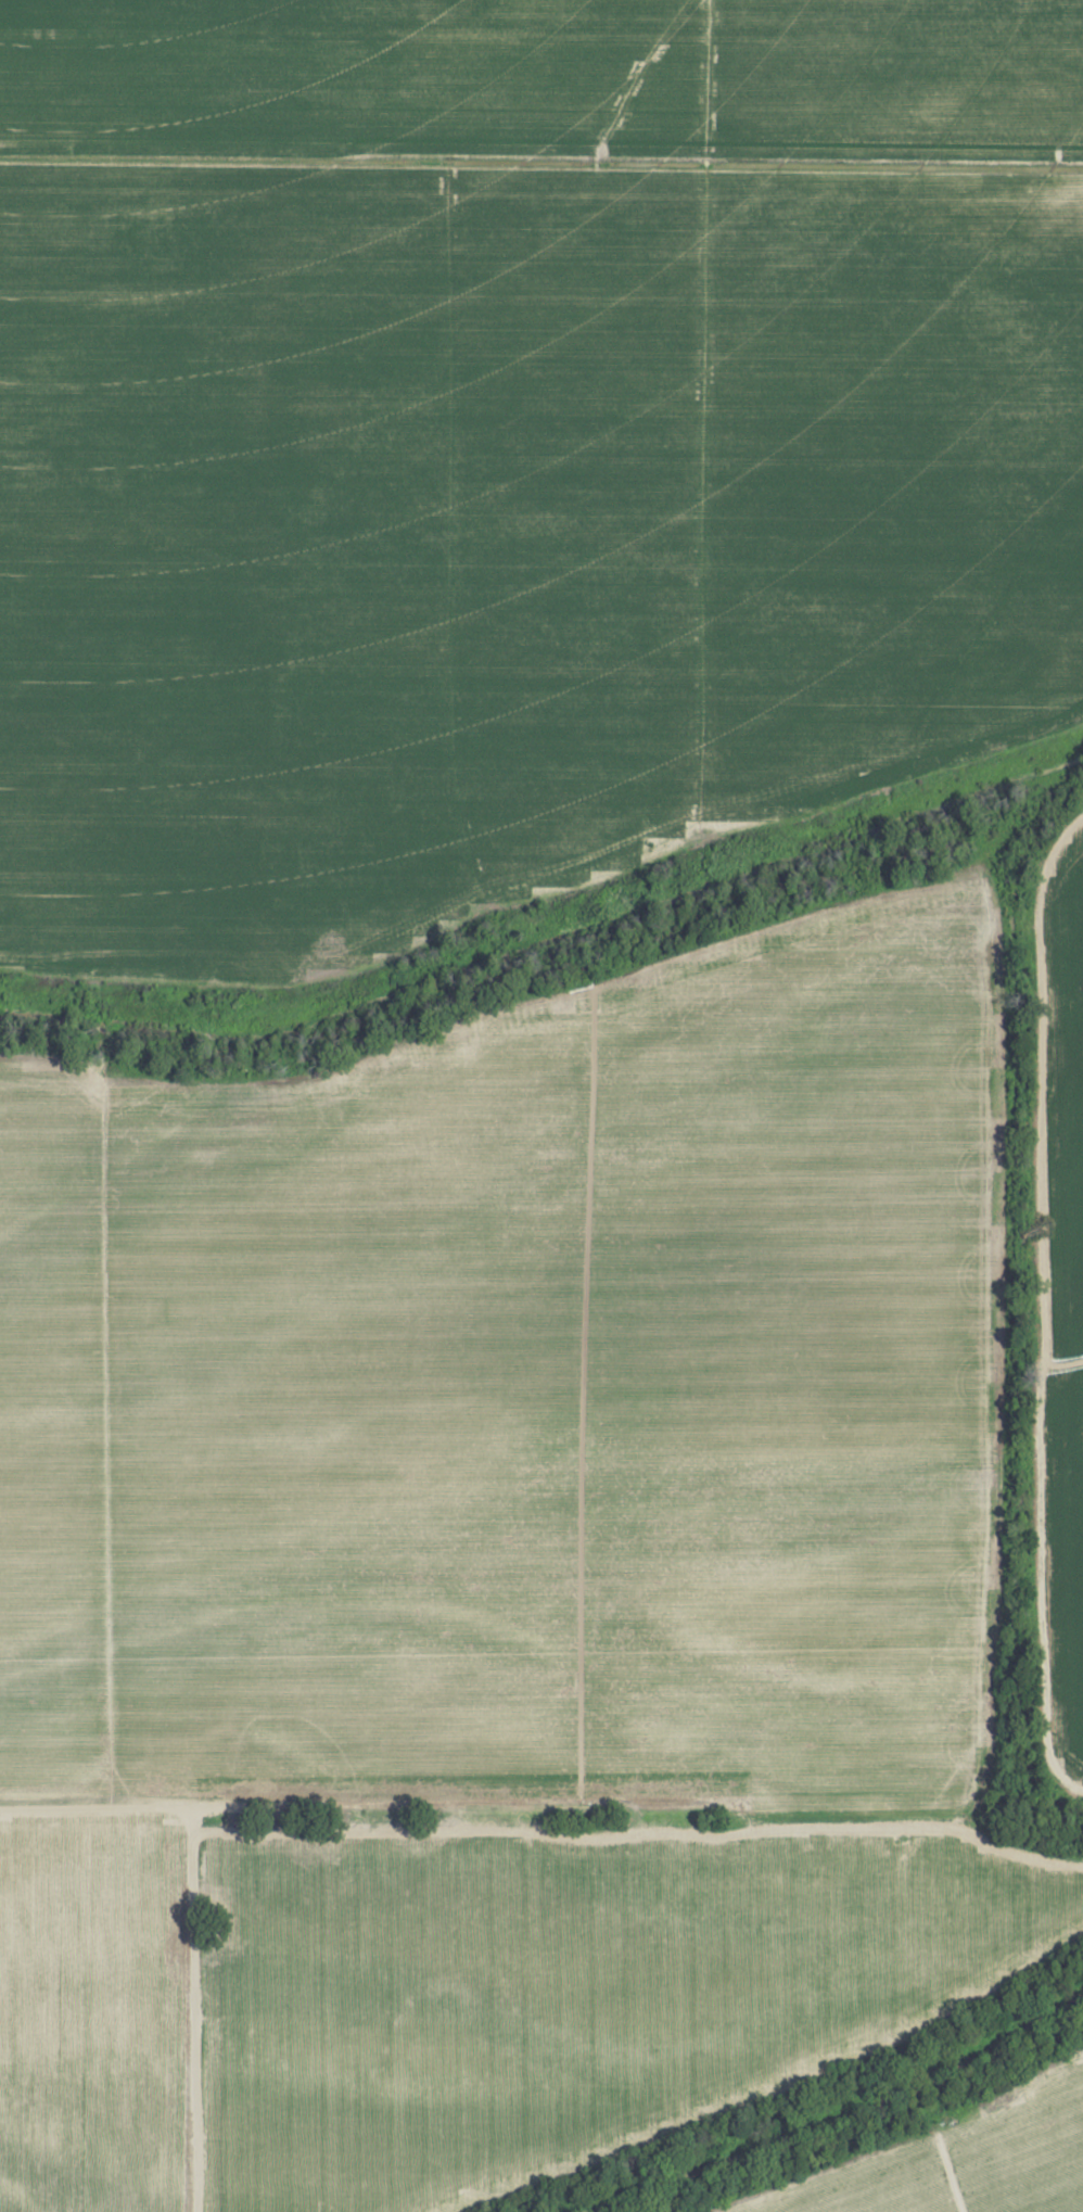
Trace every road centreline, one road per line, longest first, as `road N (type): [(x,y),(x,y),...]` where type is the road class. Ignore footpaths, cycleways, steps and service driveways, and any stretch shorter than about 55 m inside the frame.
road 1 (track): [(0,1814),(183,1813),(196,2211)]

